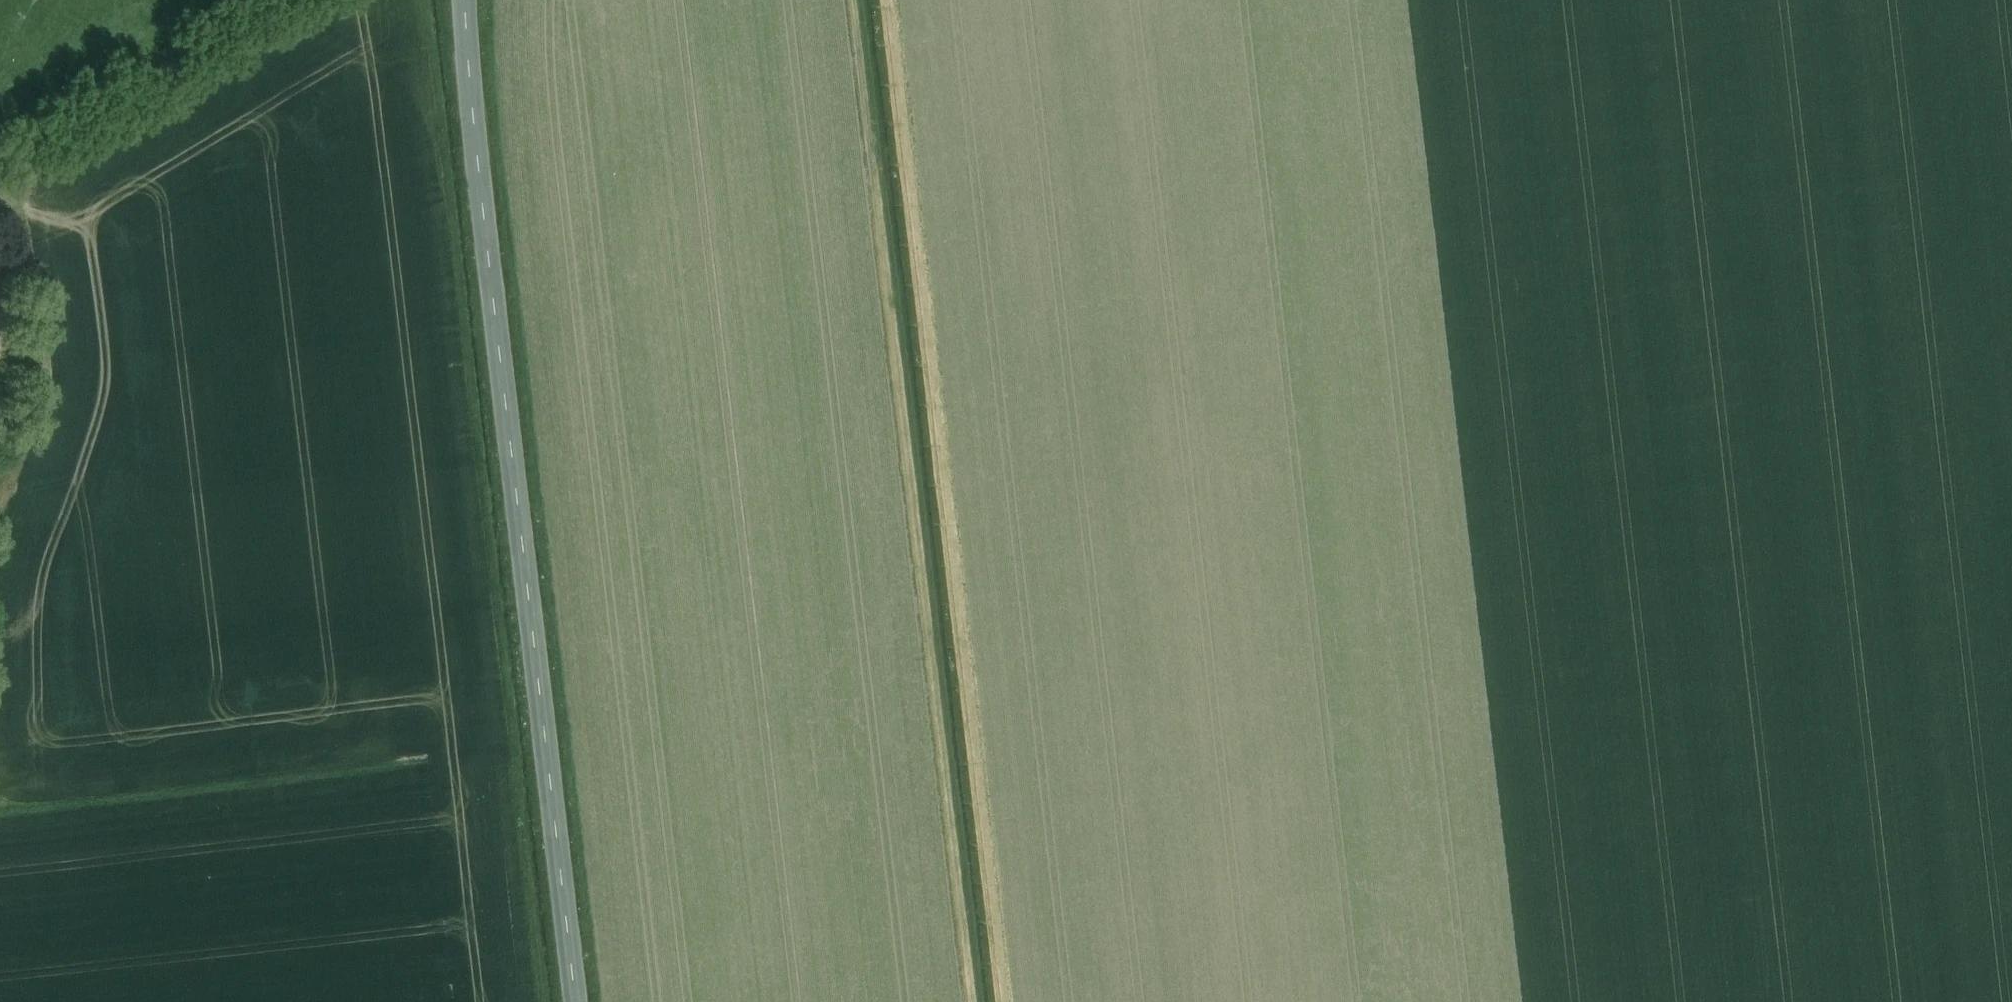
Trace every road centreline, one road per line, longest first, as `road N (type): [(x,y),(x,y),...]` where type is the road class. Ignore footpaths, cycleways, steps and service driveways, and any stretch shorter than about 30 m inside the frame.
road 1 (tertiary): [(467,0),(484,214),(577,1001)]

